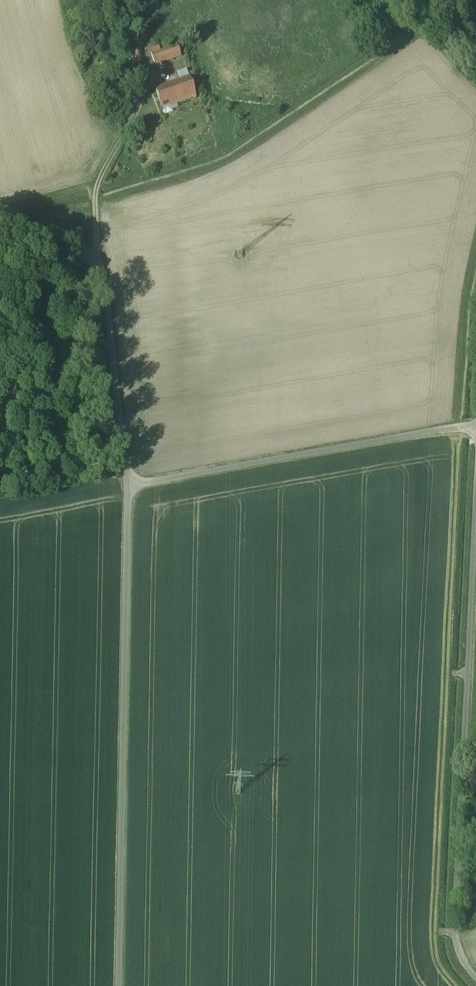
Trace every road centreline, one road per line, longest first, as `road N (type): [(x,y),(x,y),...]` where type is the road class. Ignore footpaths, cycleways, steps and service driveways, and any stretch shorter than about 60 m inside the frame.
road 1 (unclassified): [(470,985),(440,935),(438,897),(464,426)]
road 2 (unclassified): [(107,985),(119,485)]
road 3 (unclassified): [(464,426),(119,485)]
road 4 (unclassified): [(119,485),(90,280),(76,262),(0,231)]

